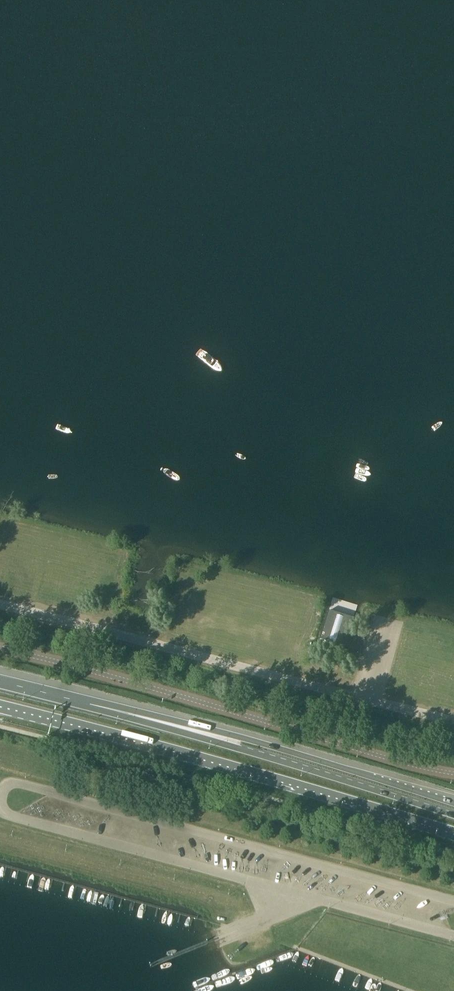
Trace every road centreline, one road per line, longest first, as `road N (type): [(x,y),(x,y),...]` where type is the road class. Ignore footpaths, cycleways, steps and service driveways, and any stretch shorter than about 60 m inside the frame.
road 1 (unclassified): [(453,773),(0,655)]
road 2 (primary): [(0,705),(447,832)]
road 3 (primary): [(453,815),(92,703)]
road 4 (secondary): [(453,803),(243,737),(92,703)]

